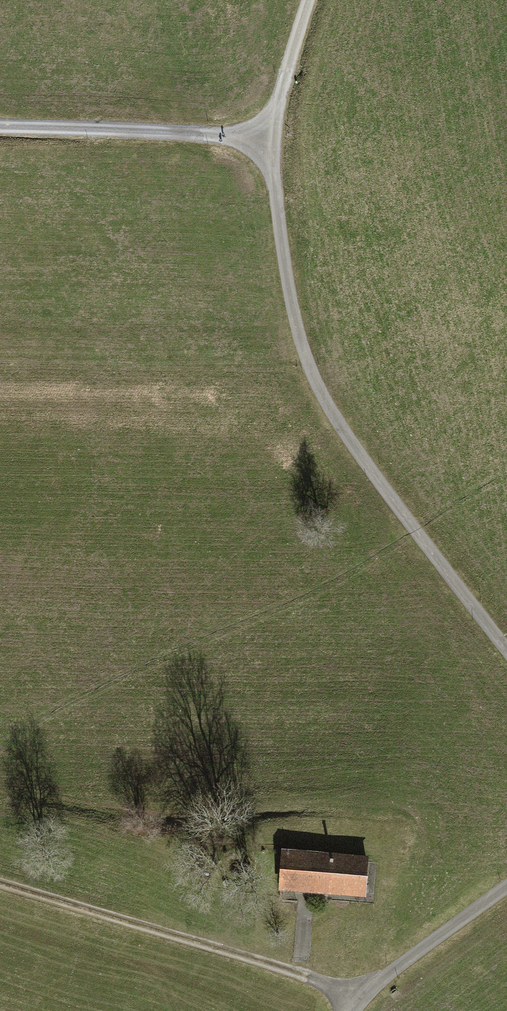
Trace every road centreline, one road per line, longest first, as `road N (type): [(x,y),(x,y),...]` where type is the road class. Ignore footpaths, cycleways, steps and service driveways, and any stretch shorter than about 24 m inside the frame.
road 1 (residential): [(506,656),(336,426),(291,313),(267,136)]
road 2 (track): [(0,134),(267,136),(311,0)]
road 3 (track): [(360,998),(0,886)]
road 4 (residential): [(352,1010),(506,887)]

